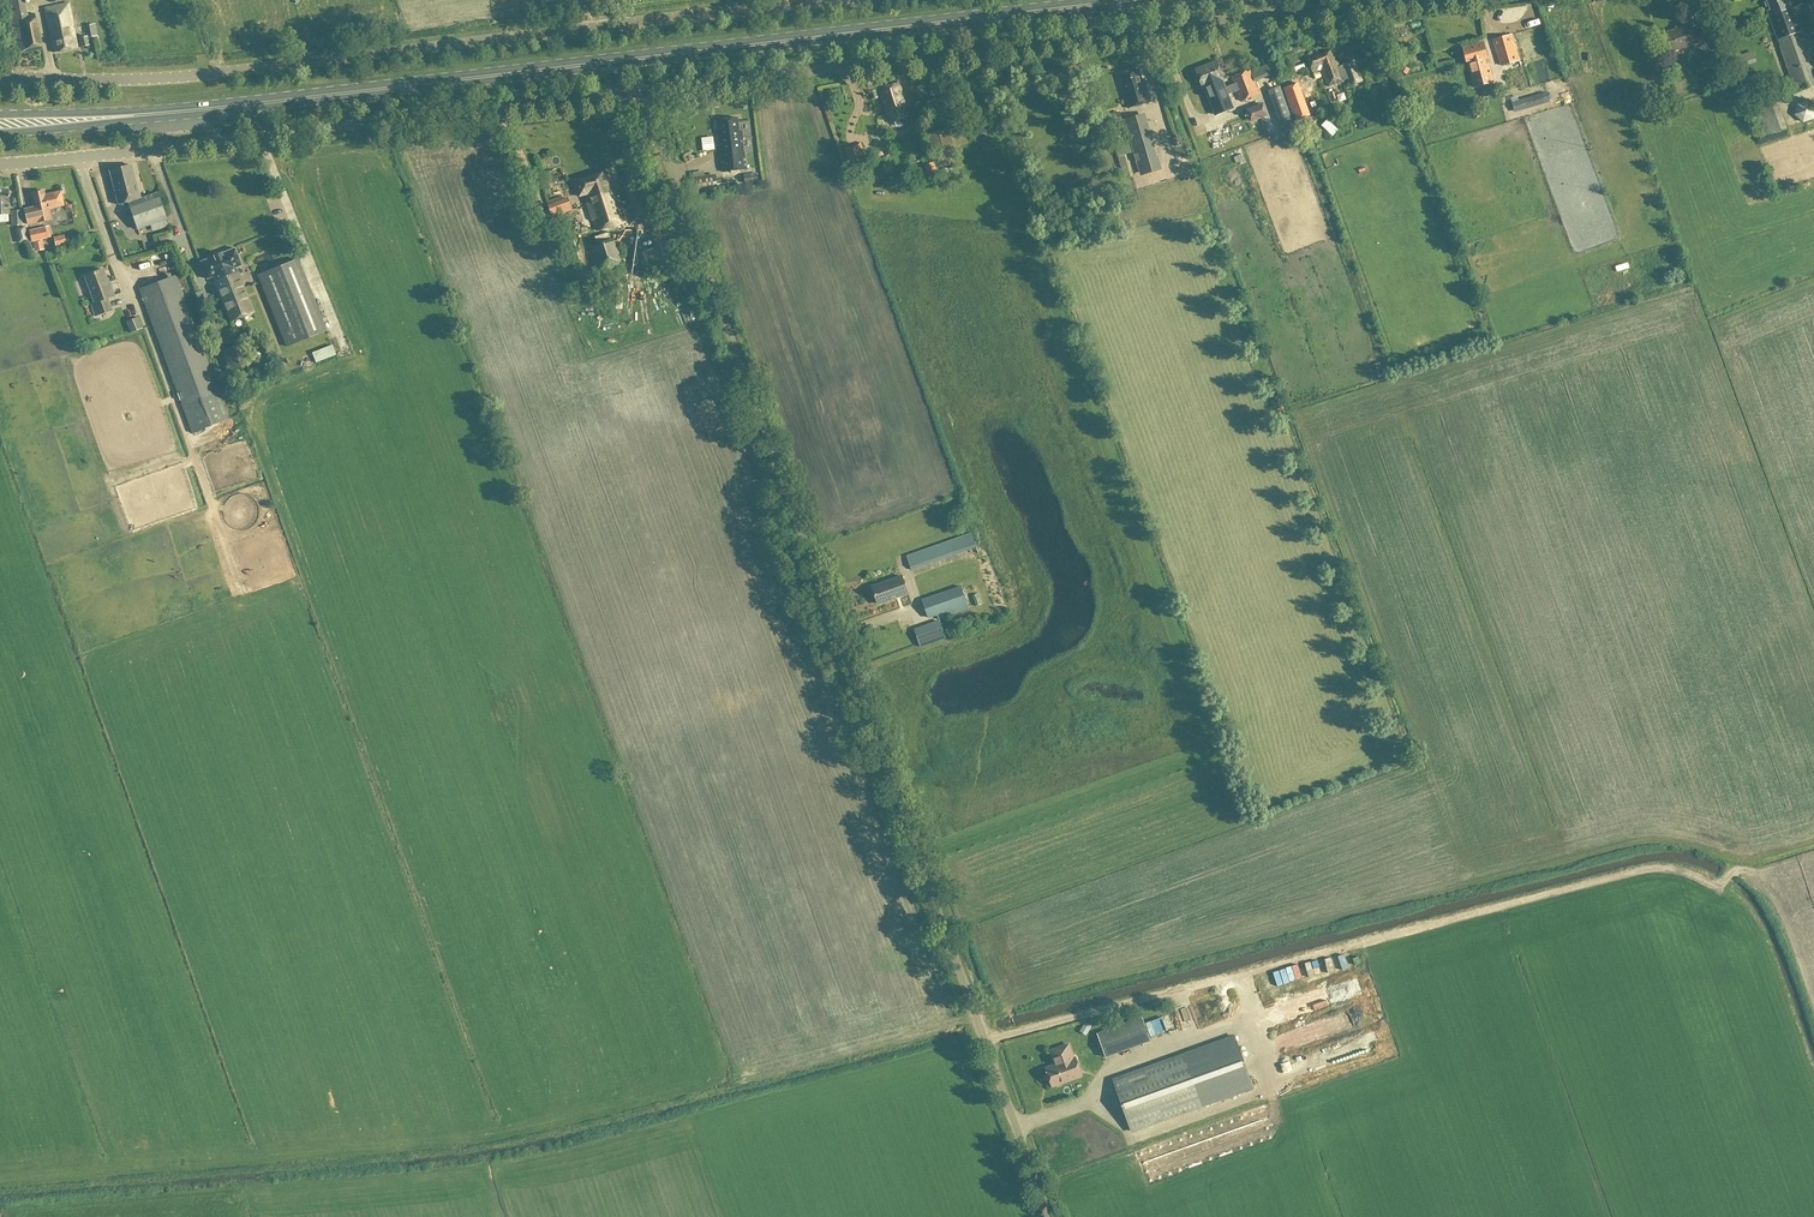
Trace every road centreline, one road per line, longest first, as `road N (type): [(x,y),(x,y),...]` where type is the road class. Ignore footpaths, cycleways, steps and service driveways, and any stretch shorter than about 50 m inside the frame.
road 1 (unclassified): [(1046,1216),(642,91)]
road 2 (primary): [(133,116),(1145,0)]
road 3 (unclassified): [(0,79),(171,80),(841,0)]
road 4 (unclassified): [(642,91),(1410,0)]
road 5 (unclassified): [(0,166),(642,91)]
road 6 (primary): [(0,133),(133,116)]
road 7 (primary): [(133,116),(0,114)]

